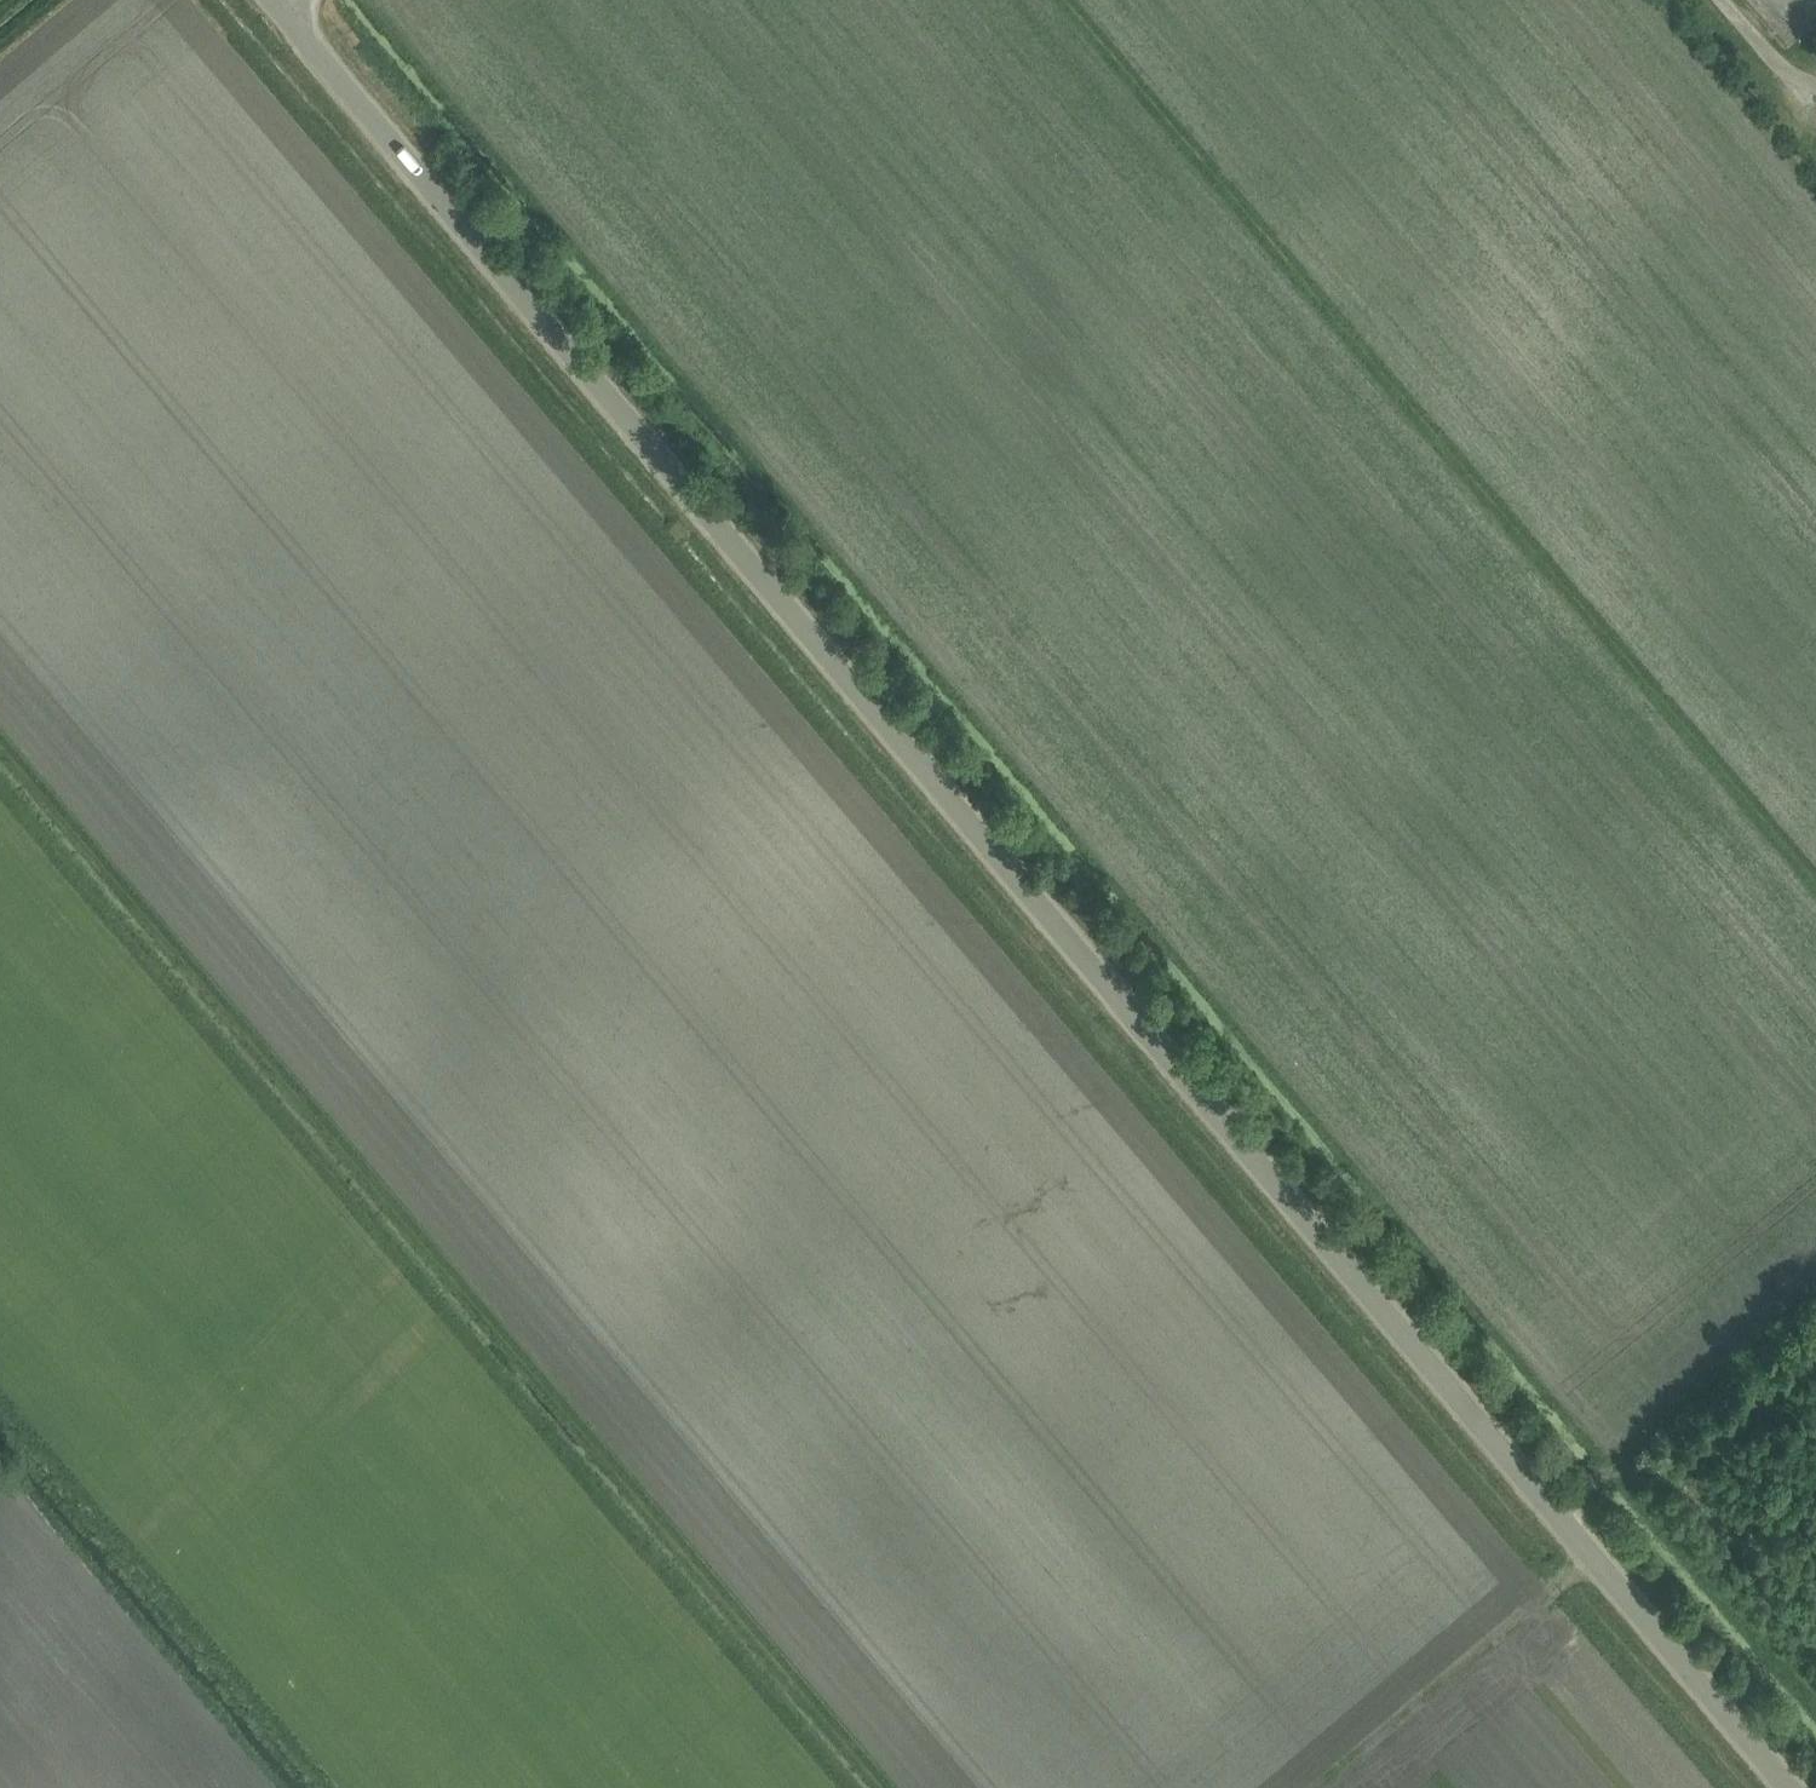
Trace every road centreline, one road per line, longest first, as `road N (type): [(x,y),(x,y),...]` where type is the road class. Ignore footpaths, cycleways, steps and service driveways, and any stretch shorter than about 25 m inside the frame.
road 1 (tertiary): [(1786,1787),(277,11)]

